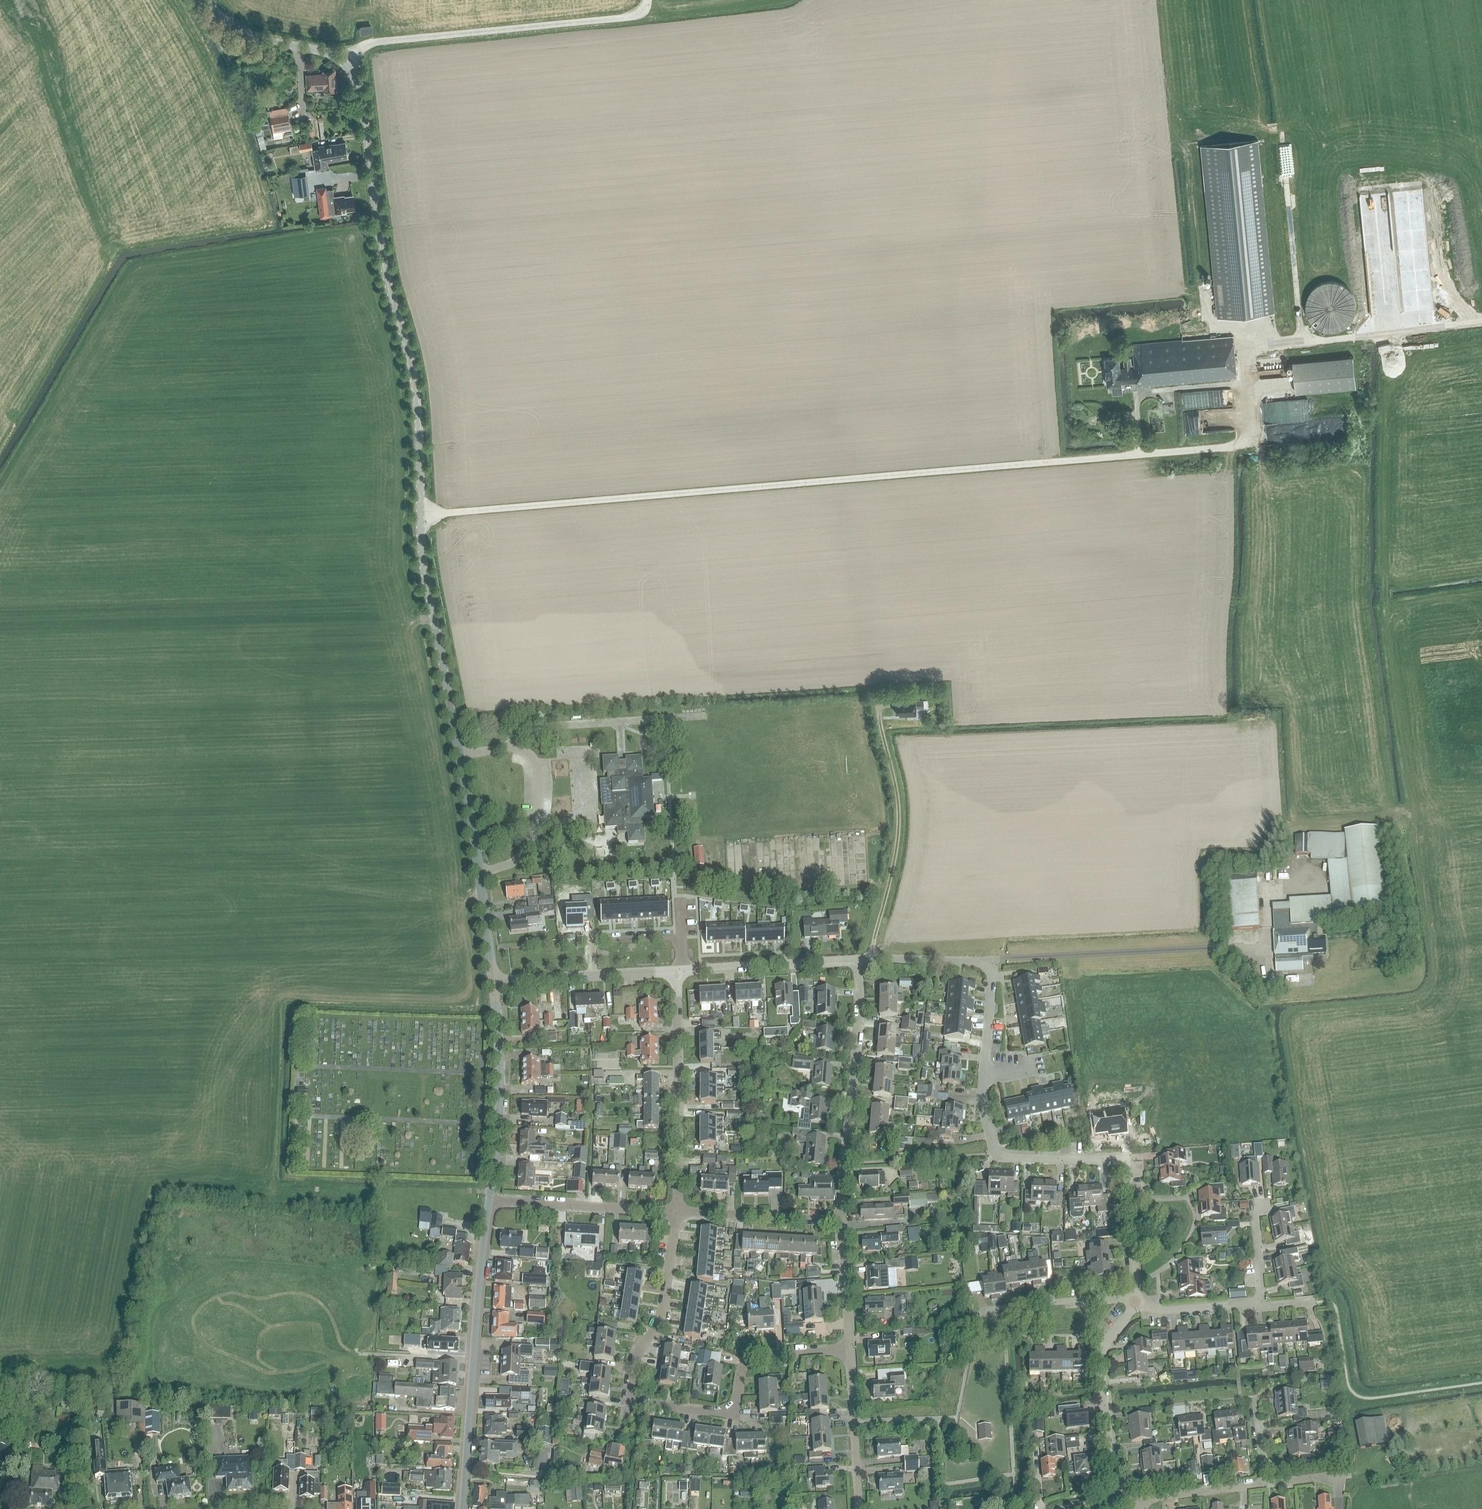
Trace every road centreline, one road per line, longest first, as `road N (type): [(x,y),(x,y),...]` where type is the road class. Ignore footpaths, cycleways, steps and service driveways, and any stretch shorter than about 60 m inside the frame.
road 1 (tertiary): [(493,982),(421,553),(415,388),(381,256),(357,80),(334,55),(241,30),(205,0)]
road 2 (residential): [(1134,1301),(1126,1161),(994,1154),(982,1093),(991,960)]
road 3 (residential): [(849,1349),(750,1360),(731,1412),(635,1401),(635,1364),(659,1319),(678,1213)]
road 4 (tertiary): [(464,1508),(489,1201)]
road 5 (residential): [(841,1223),(856,961)]
road 6 (track): [(870,960),(900,821),(879,716)]
road 7 (residential): [(678,1213),(677,971)]
road 8 (tertiary): [(489,1201),(499,1093),(493,982)]
road 9 (residential): [(1114,1503),(1099,1359),(1134,1301)]
road 10 (residential): [(678,1213),(489,1201)]
road 11 (unclassified): [(677,971),(493,982)]
road 12 (unclassified): [(856,961),(677,971)]
road 13 (residential): [(841,1223),(678,1213)]
road 14 (residential): [(859,1508),(849,1349)]
road 15 (residential): [(986,1312),(1134,1301)]
road 16 (unclassified): [(991,960),(856,961)]
road 17 (residential): [(1134,1301),(1159,1309),(1261,1304)]
road 18 (residential): [(849,1349),(841,1223)]
road 19 (residential): [(1139,1500),(1263,1484)]

